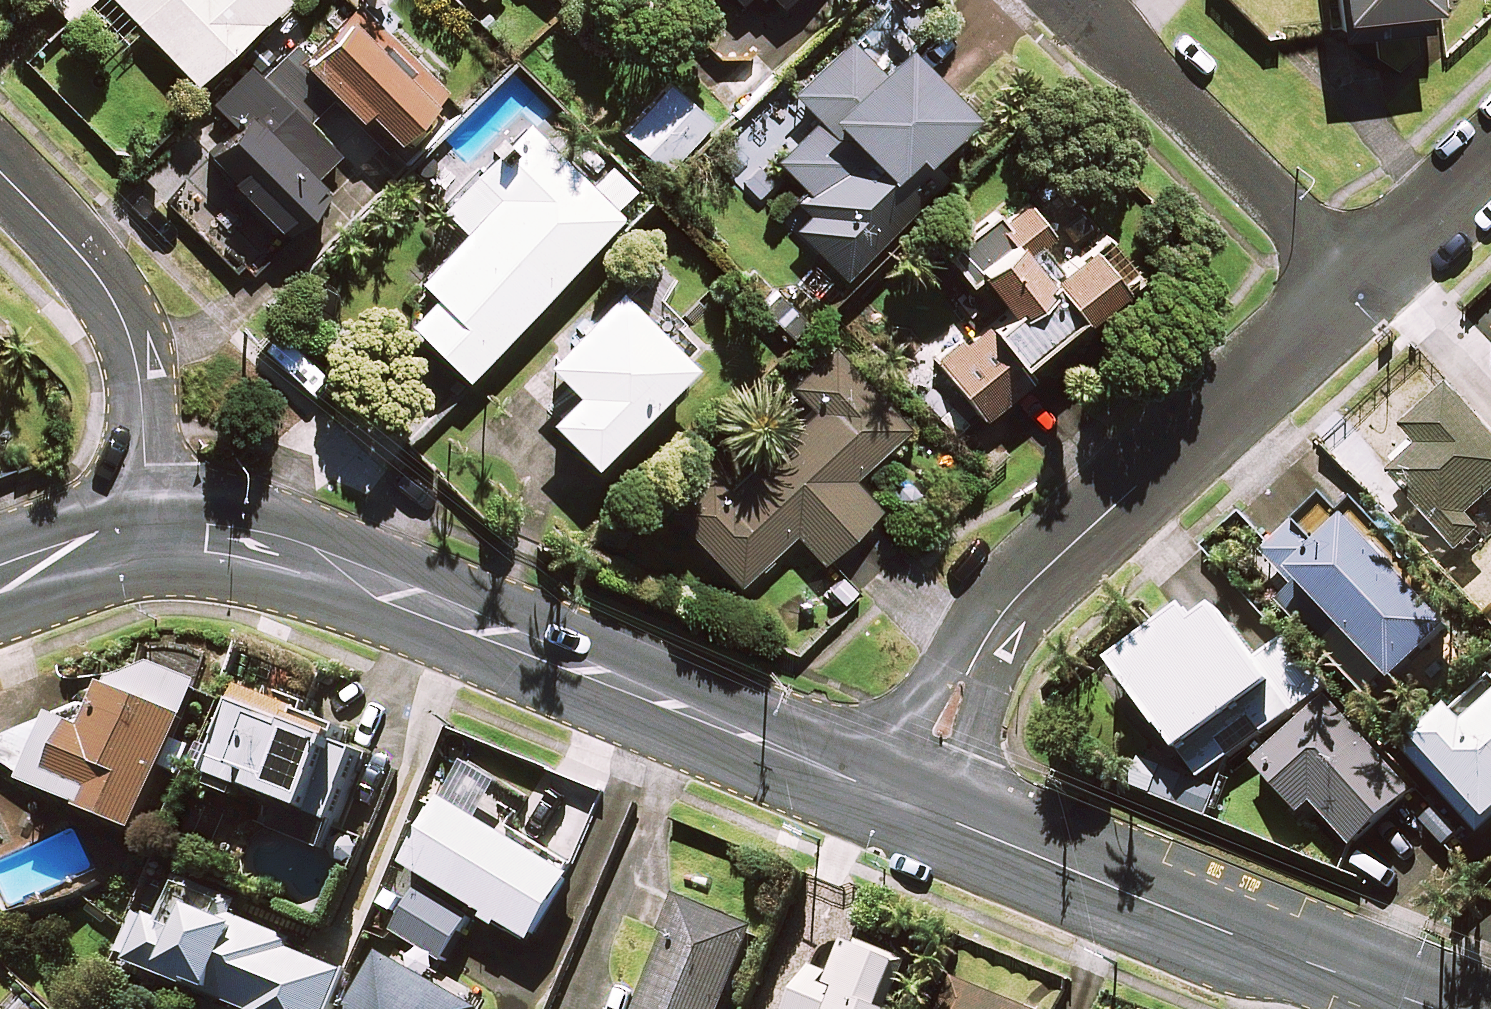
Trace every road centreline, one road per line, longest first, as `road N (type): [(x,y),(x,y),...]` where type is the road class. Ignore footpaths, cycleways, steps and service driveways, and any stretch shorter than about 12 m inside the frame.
road 1 (tertiary): [(909,803),(316,561),(210,540),(152,540)]
road 2 (residential): [(909,803),(964,679),(1000,625),(1054,565),(1359,290)]
road 3 (tertiary): [(1434,1008),(909,803)]
road 4 (residential): [(0,168),(112,293),(130,332),(142,379),(152,540)]
road 5 (residential): [(1070,0),(1359,290)]
road 6 (residential): [(1359,290),(1490,169)]
road 7 (tertiary): [(152,540),(0,582)]

